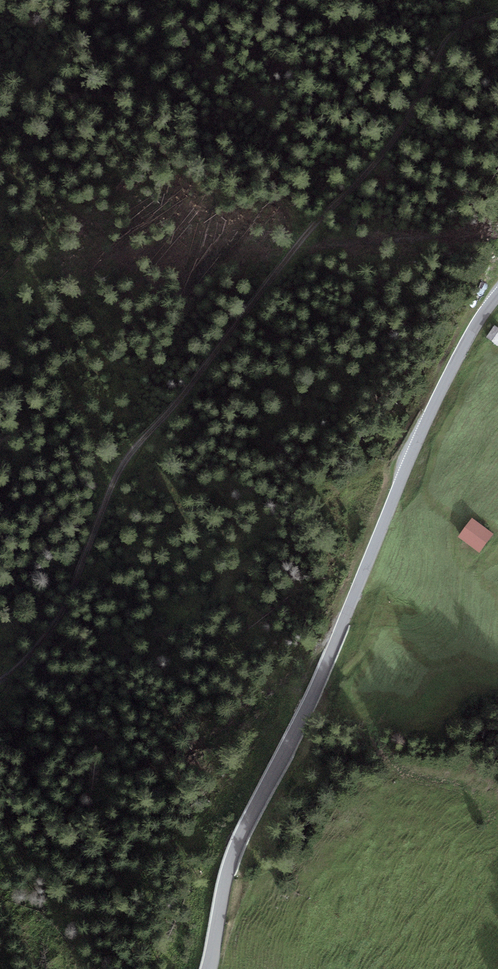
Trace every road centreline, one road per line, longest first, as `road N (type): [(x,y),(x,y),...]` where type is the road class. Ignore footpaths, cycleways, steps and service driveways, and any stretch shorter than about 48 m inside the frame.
road 1 (track): [(0,679),(35,652),(73,593),(120,469),(213,364),(406,106),(440,30),(497,6)]
road 2 (unclassified): [(497,304),(453,367),(290,746),(231,856),(208,968)]

